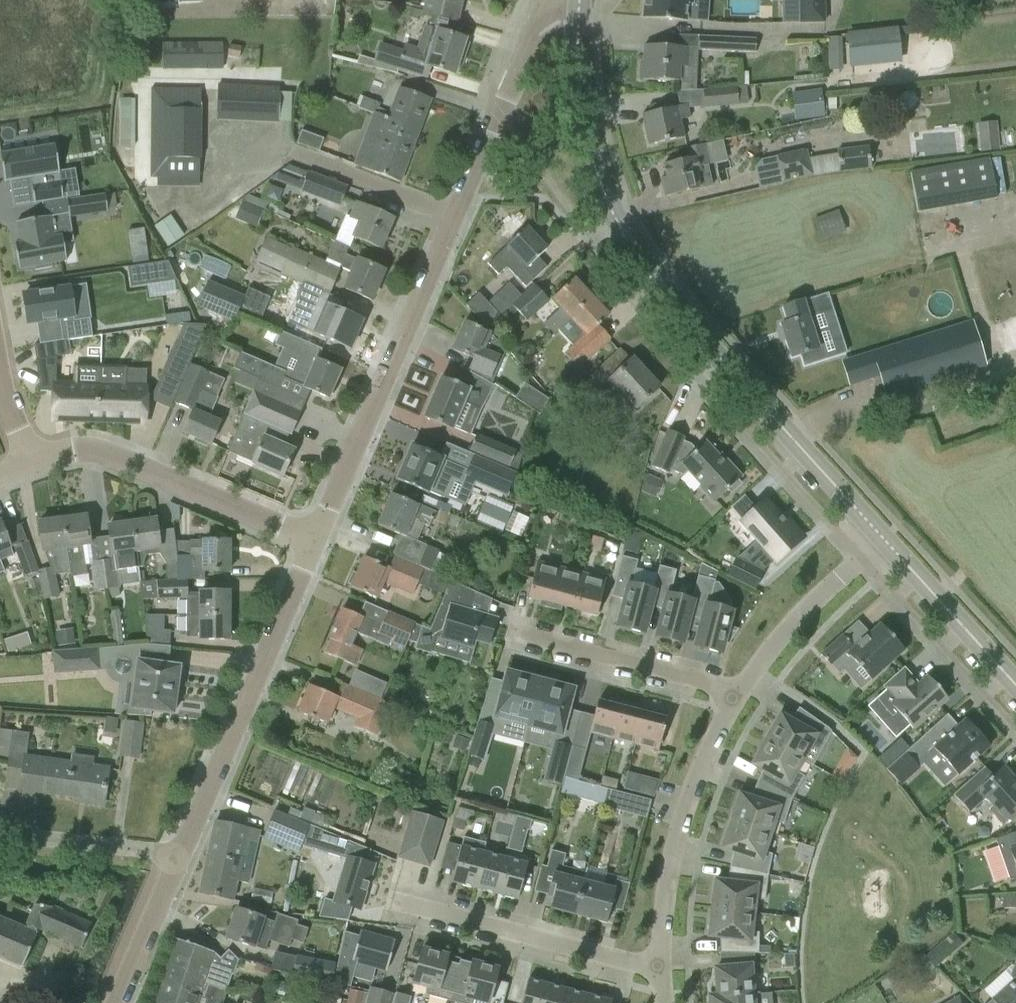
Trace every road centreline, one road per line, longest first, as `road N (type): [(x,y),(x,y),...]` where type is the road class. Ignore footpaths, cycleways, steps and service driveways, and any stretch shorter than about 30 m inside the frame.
road 1 (tertiary): [(880,542),(739,390),(629,245),(597,173),(580,101),(579,0)]
road 2 (unclassified): [(313,543),(496,115),(542,24),(561,2),(575,0)]
road 3 (unclassified): [(178,855),(313,543)]
road 4 (residential): [(35,465),(99,451),(313,543)]
road 5 (residential): [(657,968),(665,868),(732,698)]
road 6 (residential): [(657,968),(391,904)]
road 7 (residential): [(732,698),(716,686),(508,631)]
road 8 (residential): [(732,698),(781,635),(880,542)]
road 9 (tertiary): [(1015,691),(880,542)]
road 10 (residential): [(178,855),(0,836)]
road 11 (unclassified): [(114,1002),(178,855)]

